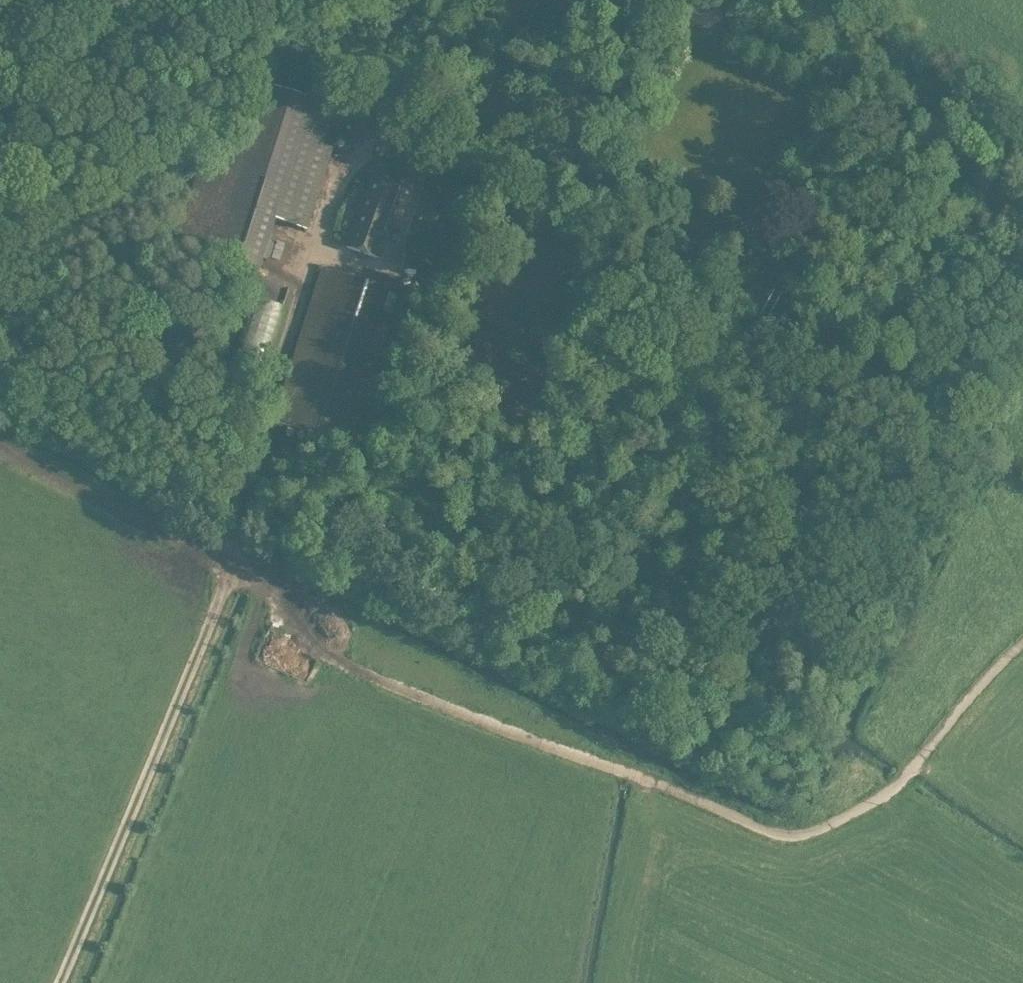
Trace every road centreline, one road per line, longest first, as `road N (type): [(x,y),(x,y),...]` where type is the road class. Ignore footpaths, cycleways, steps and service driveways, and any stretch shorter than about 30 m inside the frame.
road 1 (track): [(1022,641),(890,791),(813,834),(785,833),(303,640),(265,583),(228,559)]
road 2 (track): [(60,982),(227,573),(251,486)]
road 3 (track): [(254,453),(328,215),(350,163),(367,153)]
road 4 (track): [(251,486),(254,453),(272,488),(280,563),(265,583)]
road 5 (unclassified): [(478,123),(518,0)]

